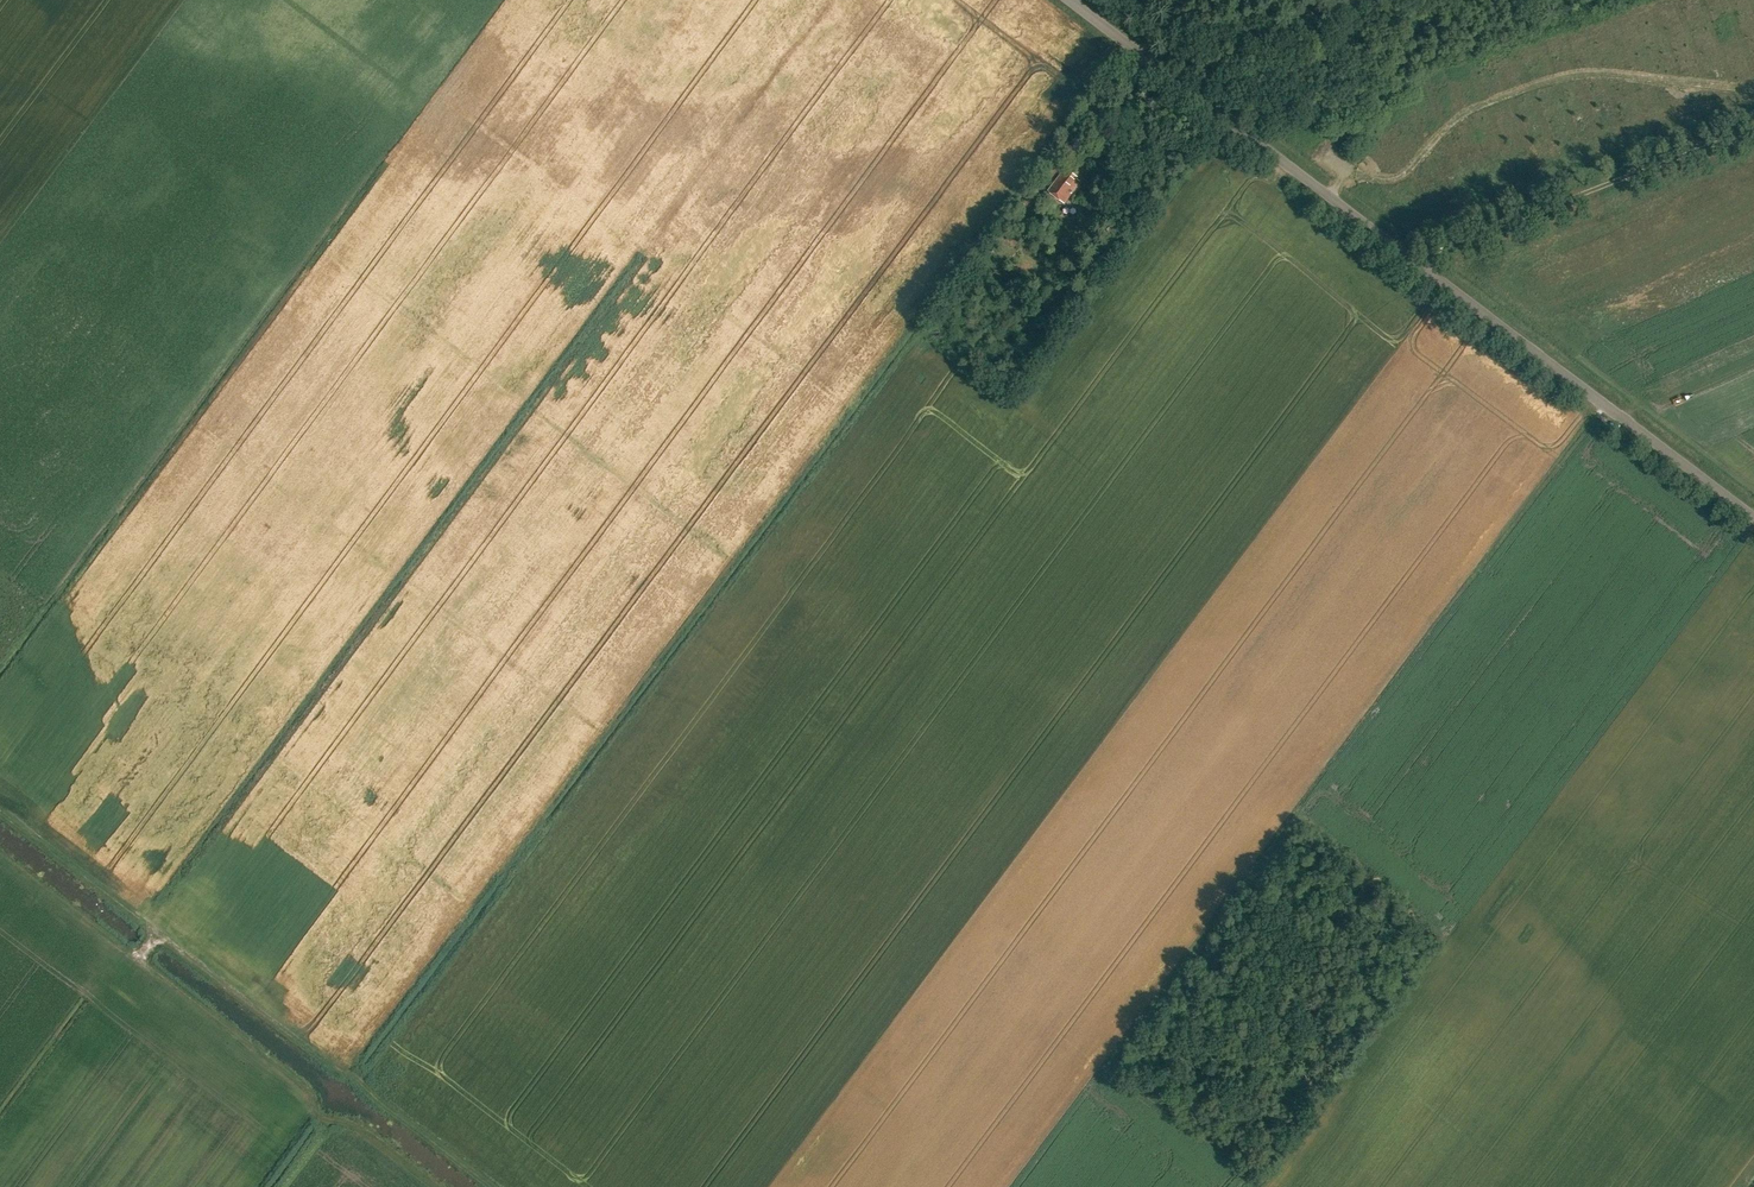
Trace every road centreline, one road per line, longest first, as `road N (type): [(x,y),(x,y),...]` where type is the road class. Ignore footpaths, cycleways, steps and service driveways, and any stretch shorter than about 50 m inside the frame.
road 1 (unclassified): [(1753,517),(1070,0)]
road 2 (track): [(1753,128),(1440,247),(1424,268)]
road 3 (track): [(1341,0),(1181,52),(1165,72),(1183,0)]
road 4 (track): [(1133,47),(1056,158)]

